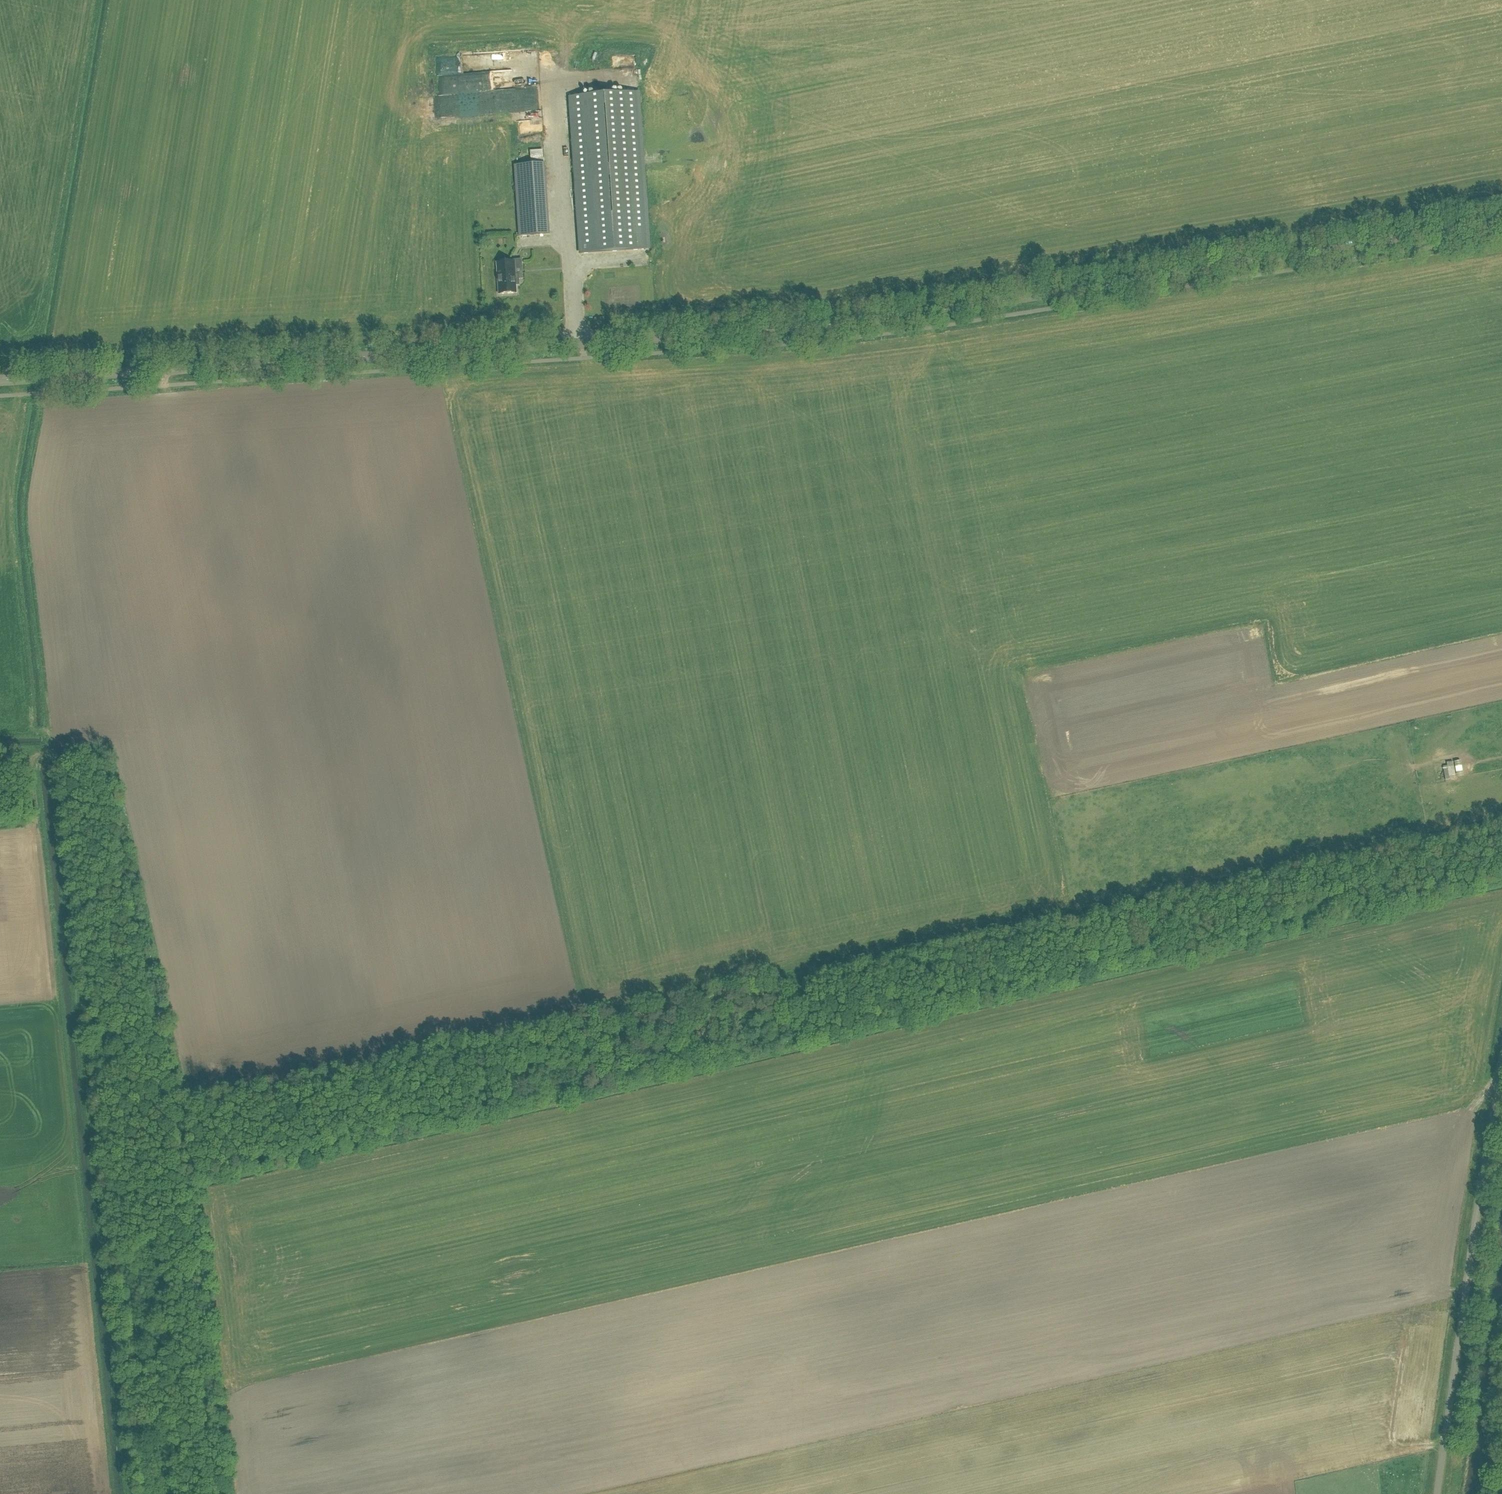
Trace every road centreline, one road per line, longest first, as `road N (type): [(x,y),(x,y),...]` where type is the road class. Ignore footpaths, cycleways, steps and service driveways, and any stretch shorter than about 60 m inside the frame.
road 1 (tertiary): [(0,380),(831,325),(1501,220)]
road 2 (unclassified): [(1436,1493),(1501,1056)]

